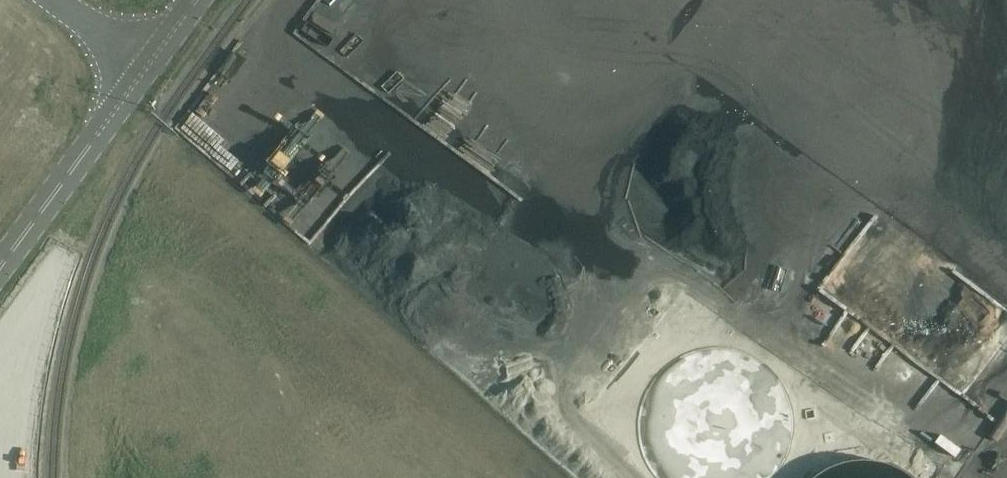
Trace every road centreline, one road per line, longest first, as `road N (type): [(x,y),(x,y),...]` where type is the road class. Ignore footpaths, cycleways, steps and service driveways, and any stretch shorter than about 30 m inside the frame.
road 1 (unclassified): [(0,271),(147,72)]

